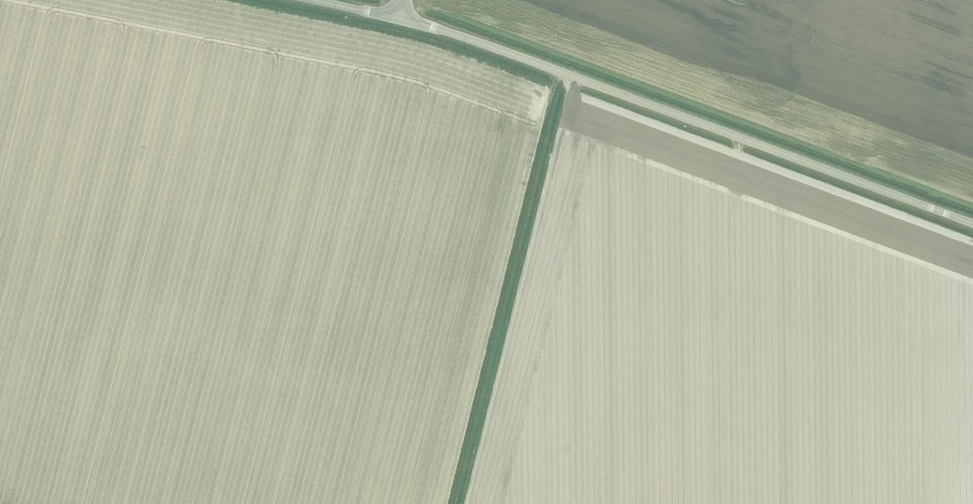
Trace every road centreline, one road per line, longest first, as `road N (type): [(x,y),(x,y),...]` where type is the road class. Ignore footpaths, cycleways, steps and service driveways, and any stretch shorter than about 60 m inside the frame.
road 1 (tertiary): [(972,223),(465,38),(311,0)]

